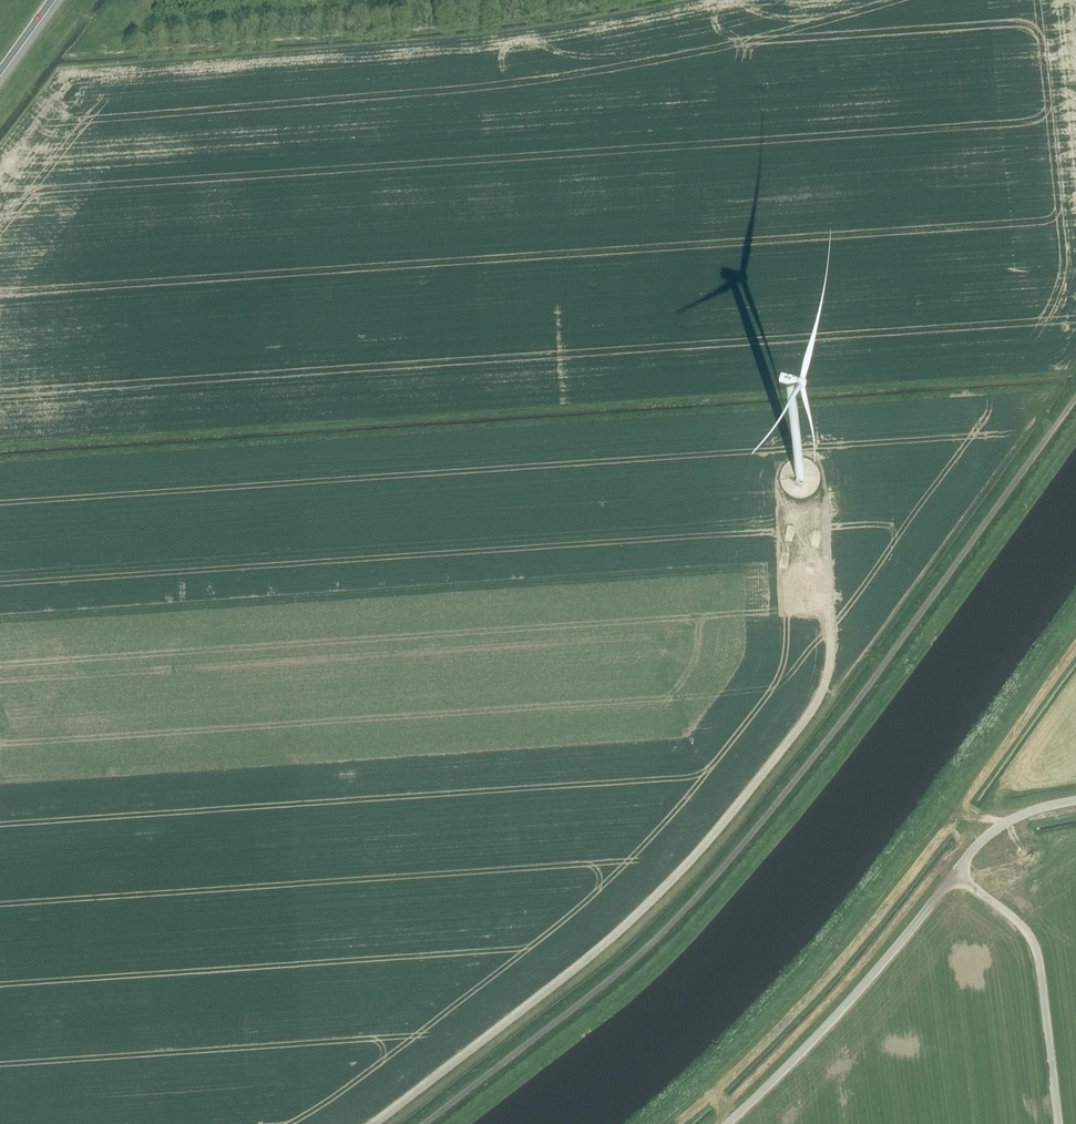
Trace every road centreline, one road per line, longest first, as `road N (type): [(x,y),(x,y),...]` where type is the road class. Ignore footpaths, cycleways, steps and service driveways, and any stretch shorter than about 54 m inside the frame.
road 1 (unclassified): [(423,1123),(623,968),(691,902),(867,687),(1075,396)]
road 2 (unclassified): [(730,1123),(852,998),(981,842),(1030,812),(1075,801)]
road 3 (track): [(1005,824),(968,818),(935,826),(823,966),(661,1123)]

